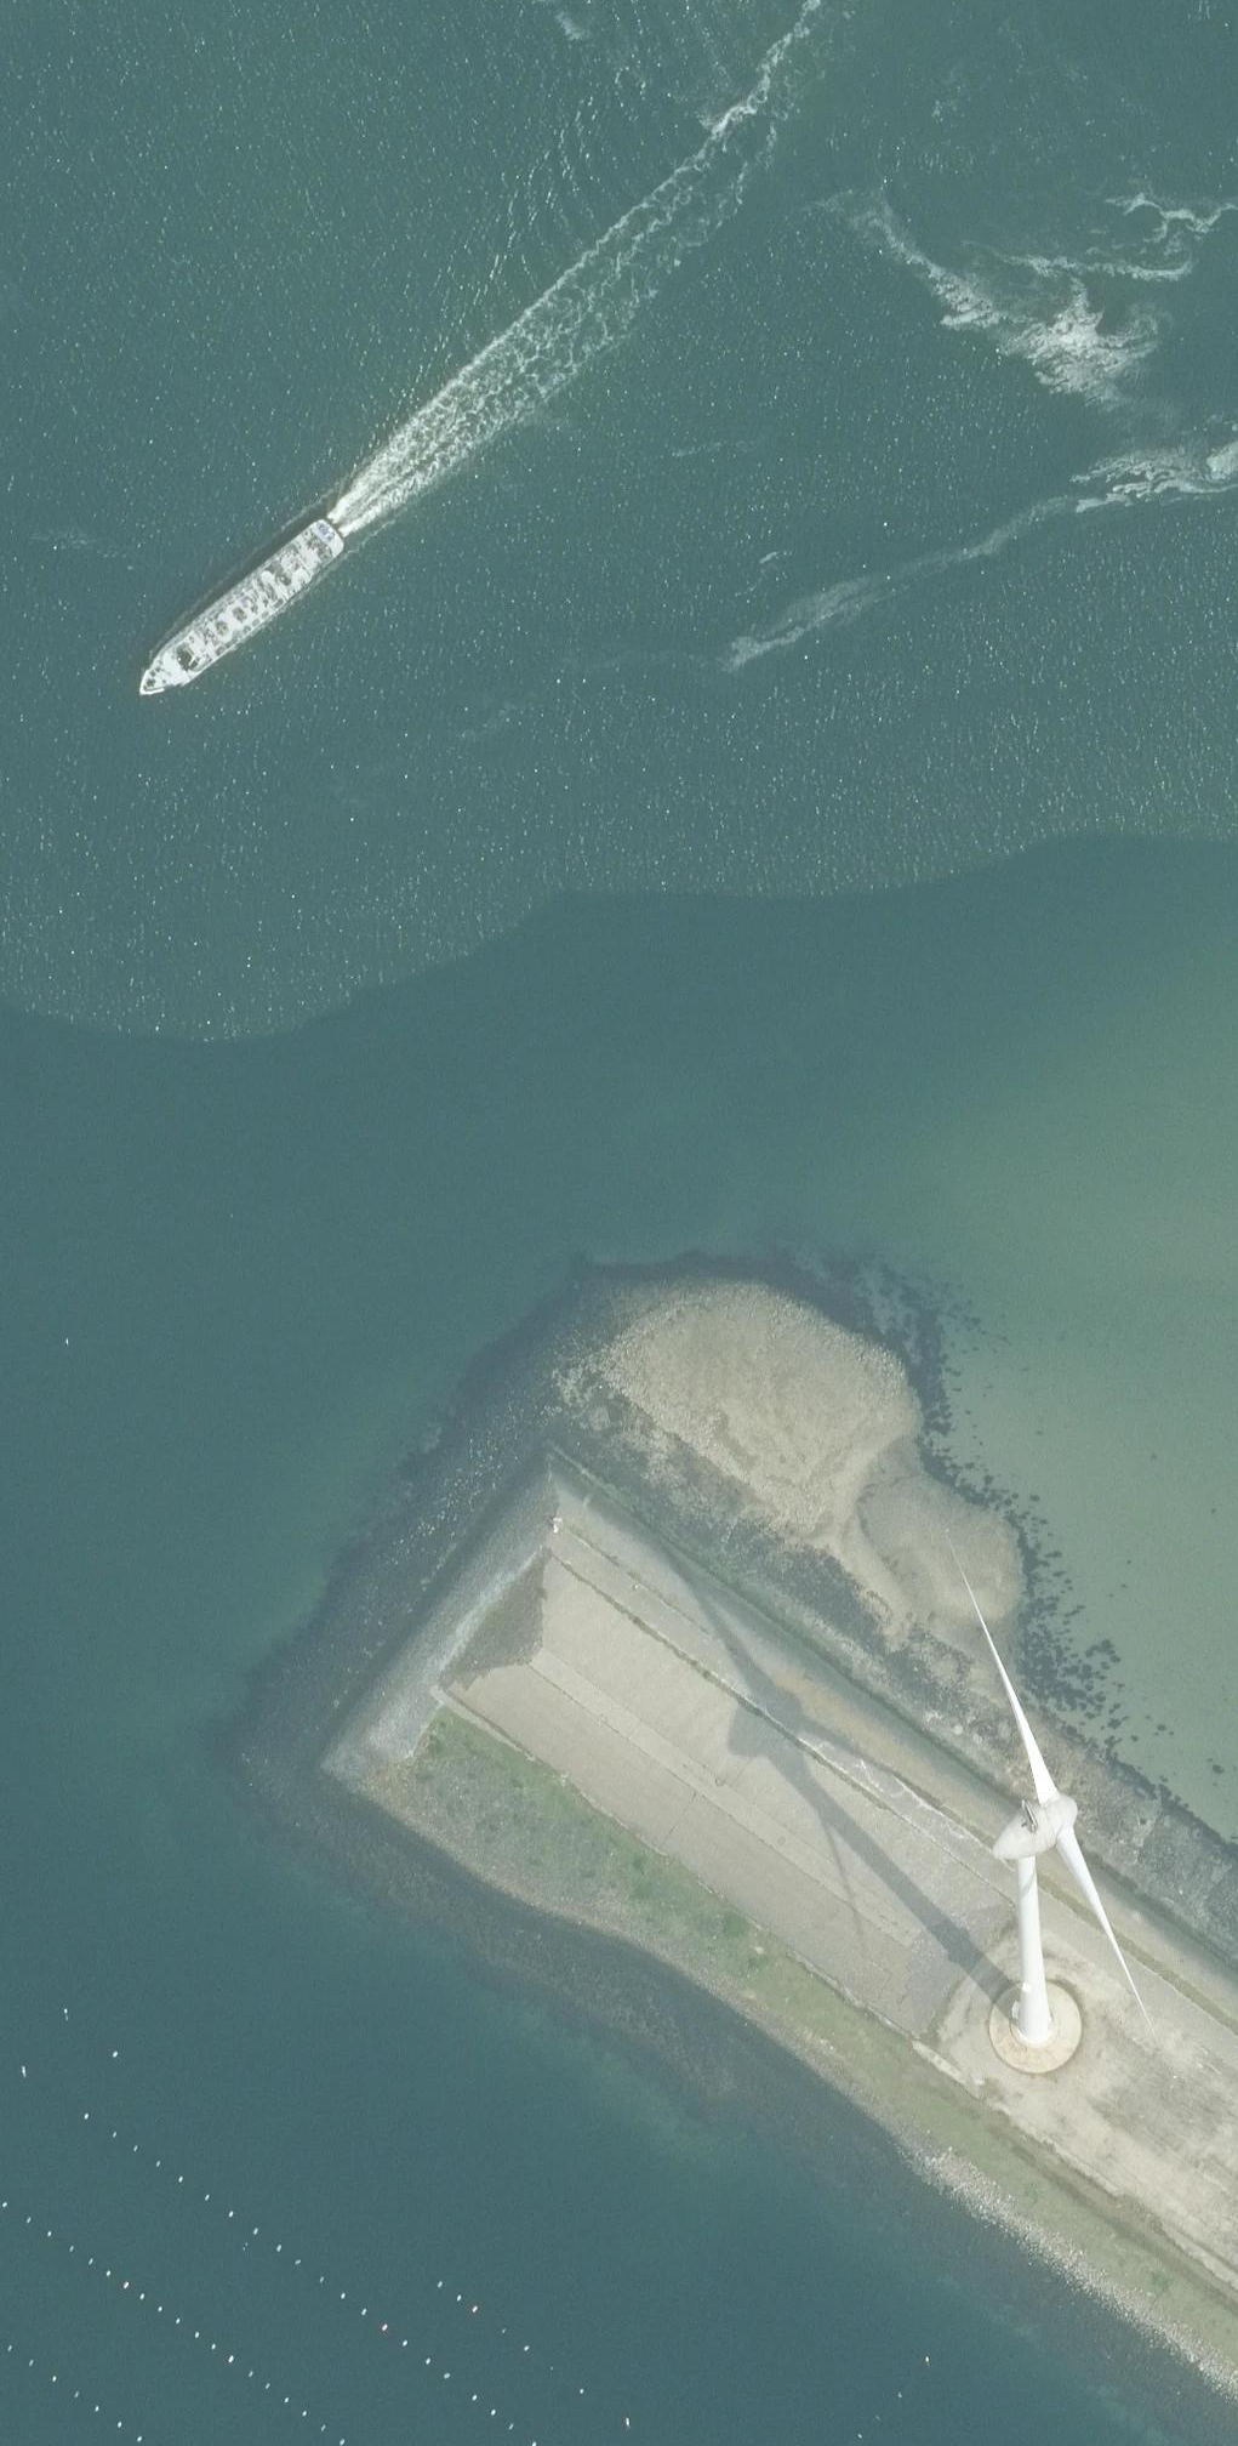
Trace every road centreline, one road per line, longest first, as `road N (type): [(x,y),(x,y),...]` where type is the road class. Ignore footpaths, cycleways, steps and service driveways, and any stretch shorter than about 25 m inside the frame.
road 1 (unclassified): [(1237,2336),(782,1996)]

